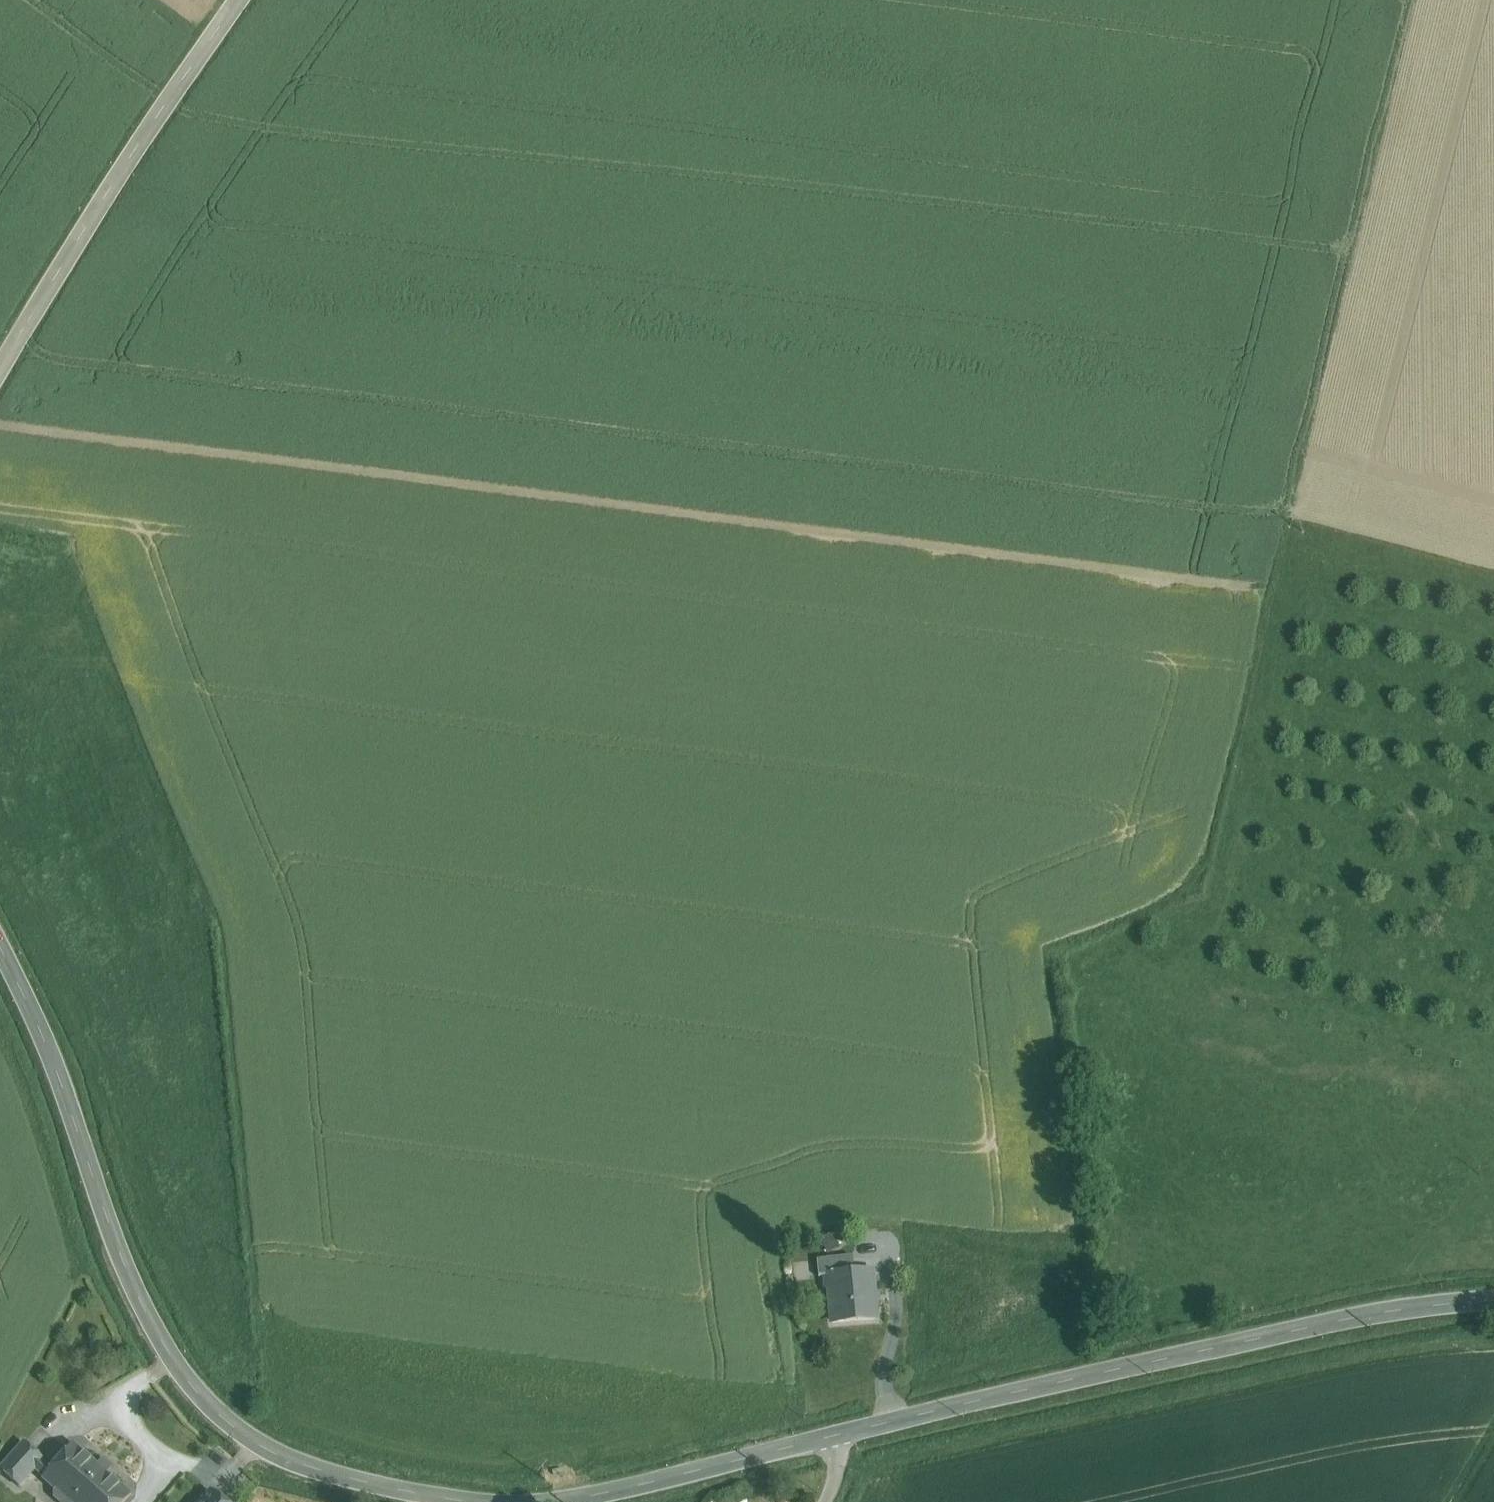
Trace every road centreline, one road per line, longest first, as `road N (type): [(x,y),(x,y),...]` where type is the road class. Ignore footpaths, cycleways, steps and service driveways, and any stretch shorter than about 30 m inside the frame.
road 1 (secondary): [(467,1501),(277,1454),(202,1398),(128,1275),(53,1059),(0,943)]
road 2 (secondary): [(1493,1300),(1386,1311),(842,1434)]
road 3 (tertiary): [(0,372),(239,0)]
road 4 (secondary): [(842,1434),(552,1501)]

